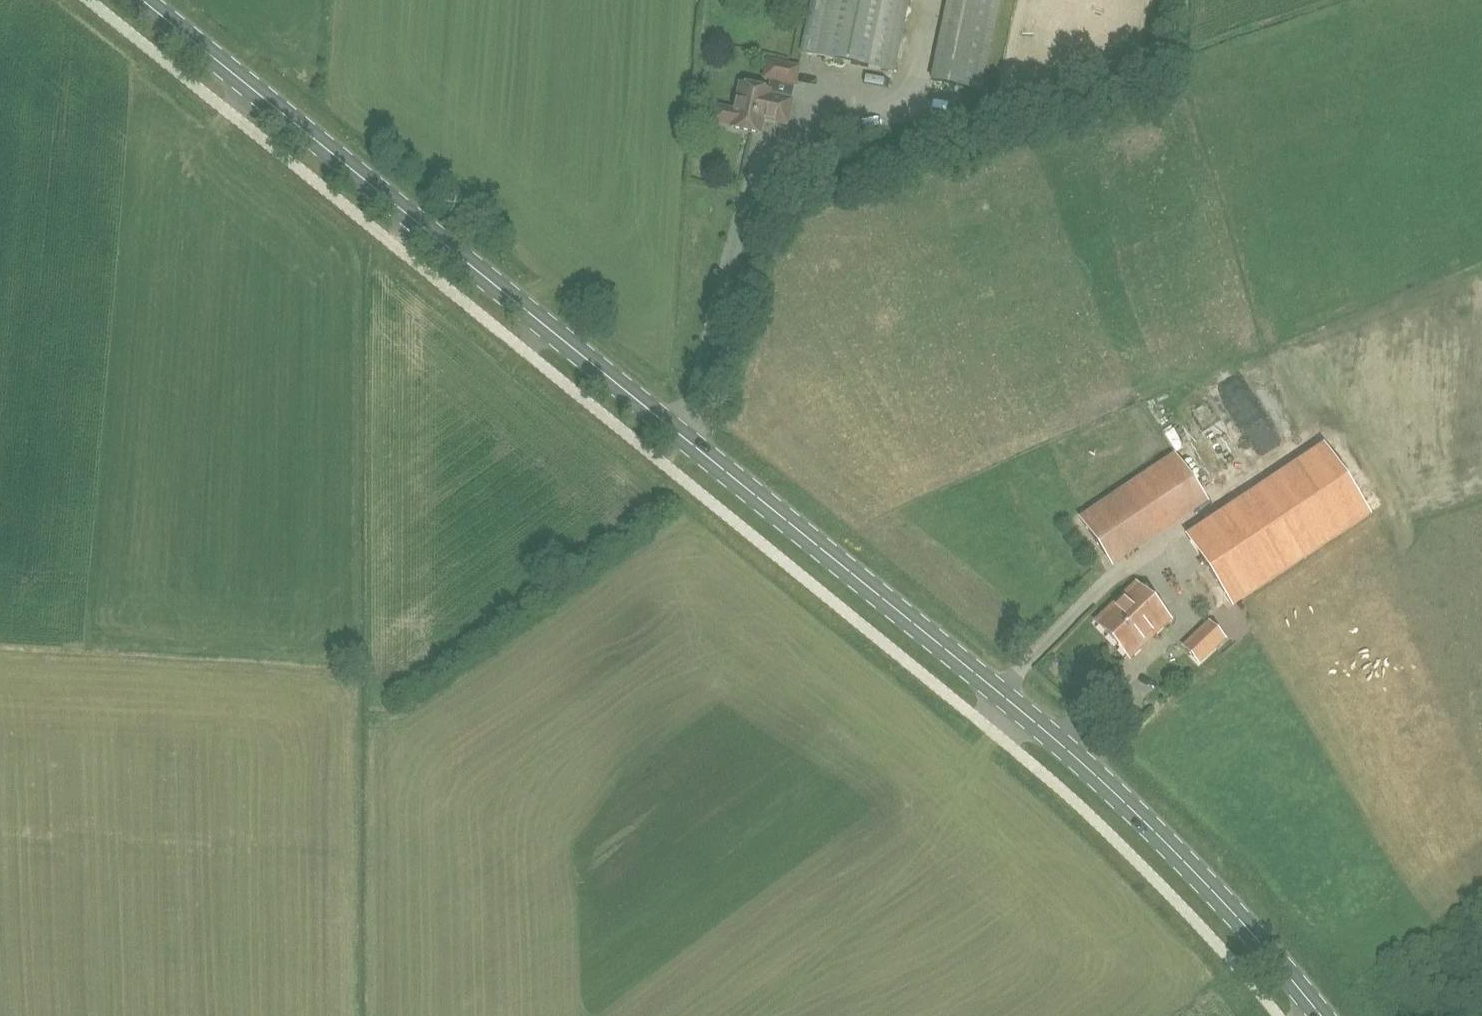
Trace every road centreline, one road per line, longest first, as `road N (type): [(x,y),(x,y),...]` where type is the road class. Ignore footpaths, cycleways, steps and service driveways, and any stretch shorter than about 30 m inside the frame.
road 1 (secondary): [(1320,1015),(1156,832),(1050,735),(139,0)]

